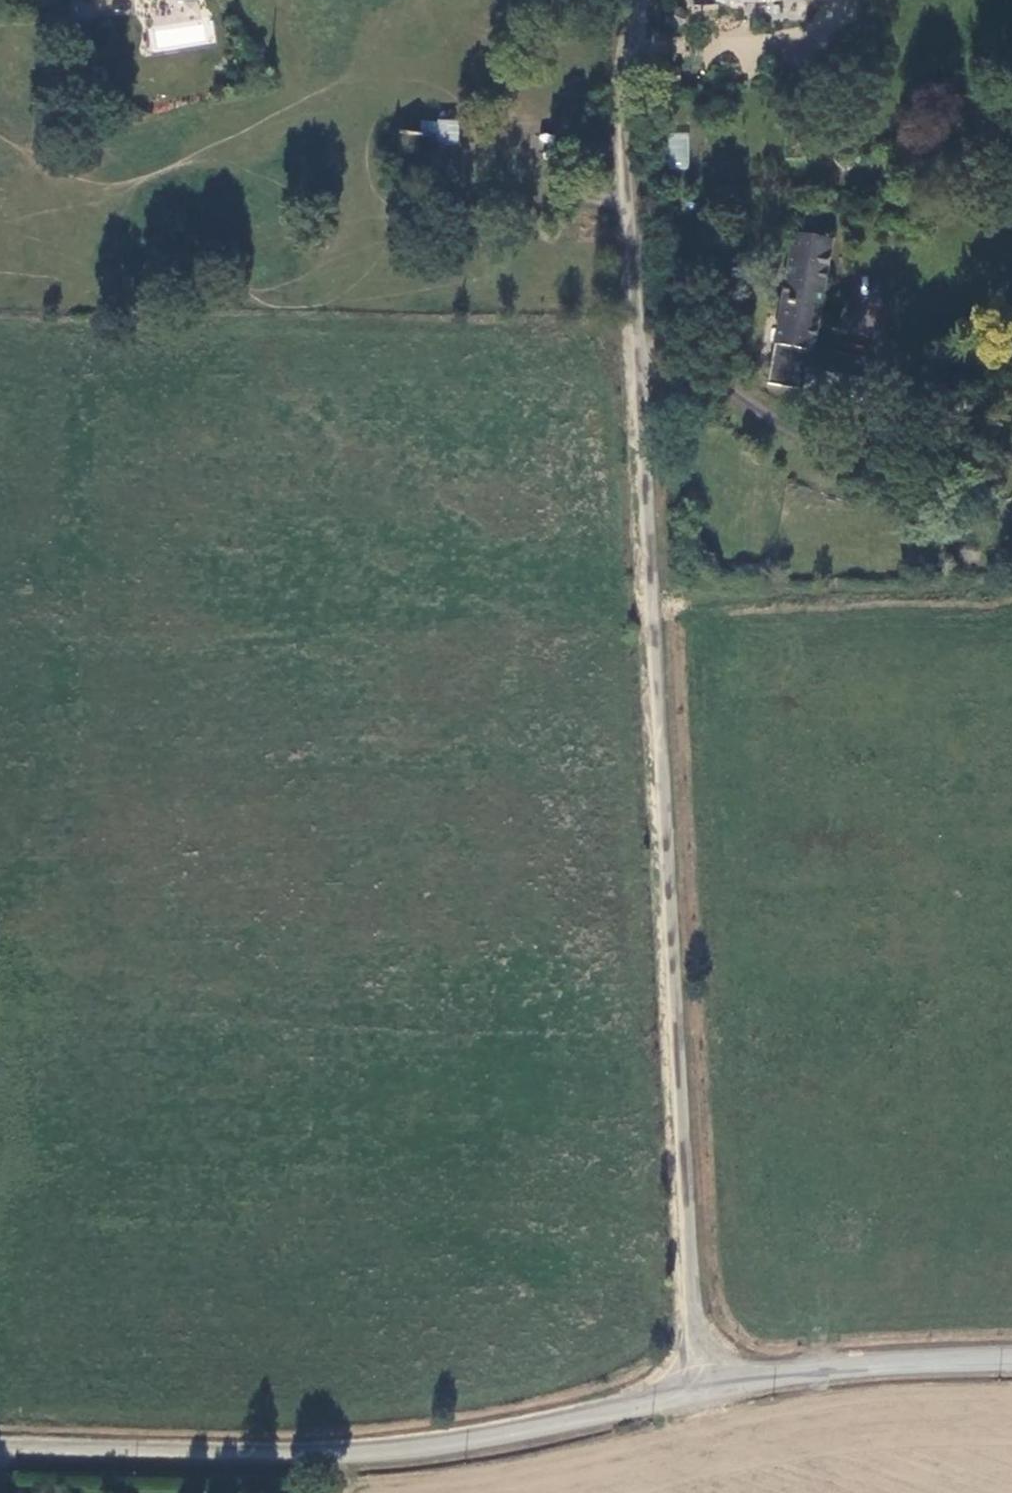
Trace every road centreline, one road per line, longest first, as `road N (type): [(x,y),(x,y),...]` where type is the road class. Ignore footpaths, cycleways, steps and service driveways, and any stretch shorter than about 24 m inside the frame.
road 1 (unclassified): [(693,1396),(628,92)]
road 2 (tertiary): [(0,1450),(321,1457),(436,1447),(693,1396)]
road 3 (tertiary): [(693,1396),(830,1370),(1011,1358)]

